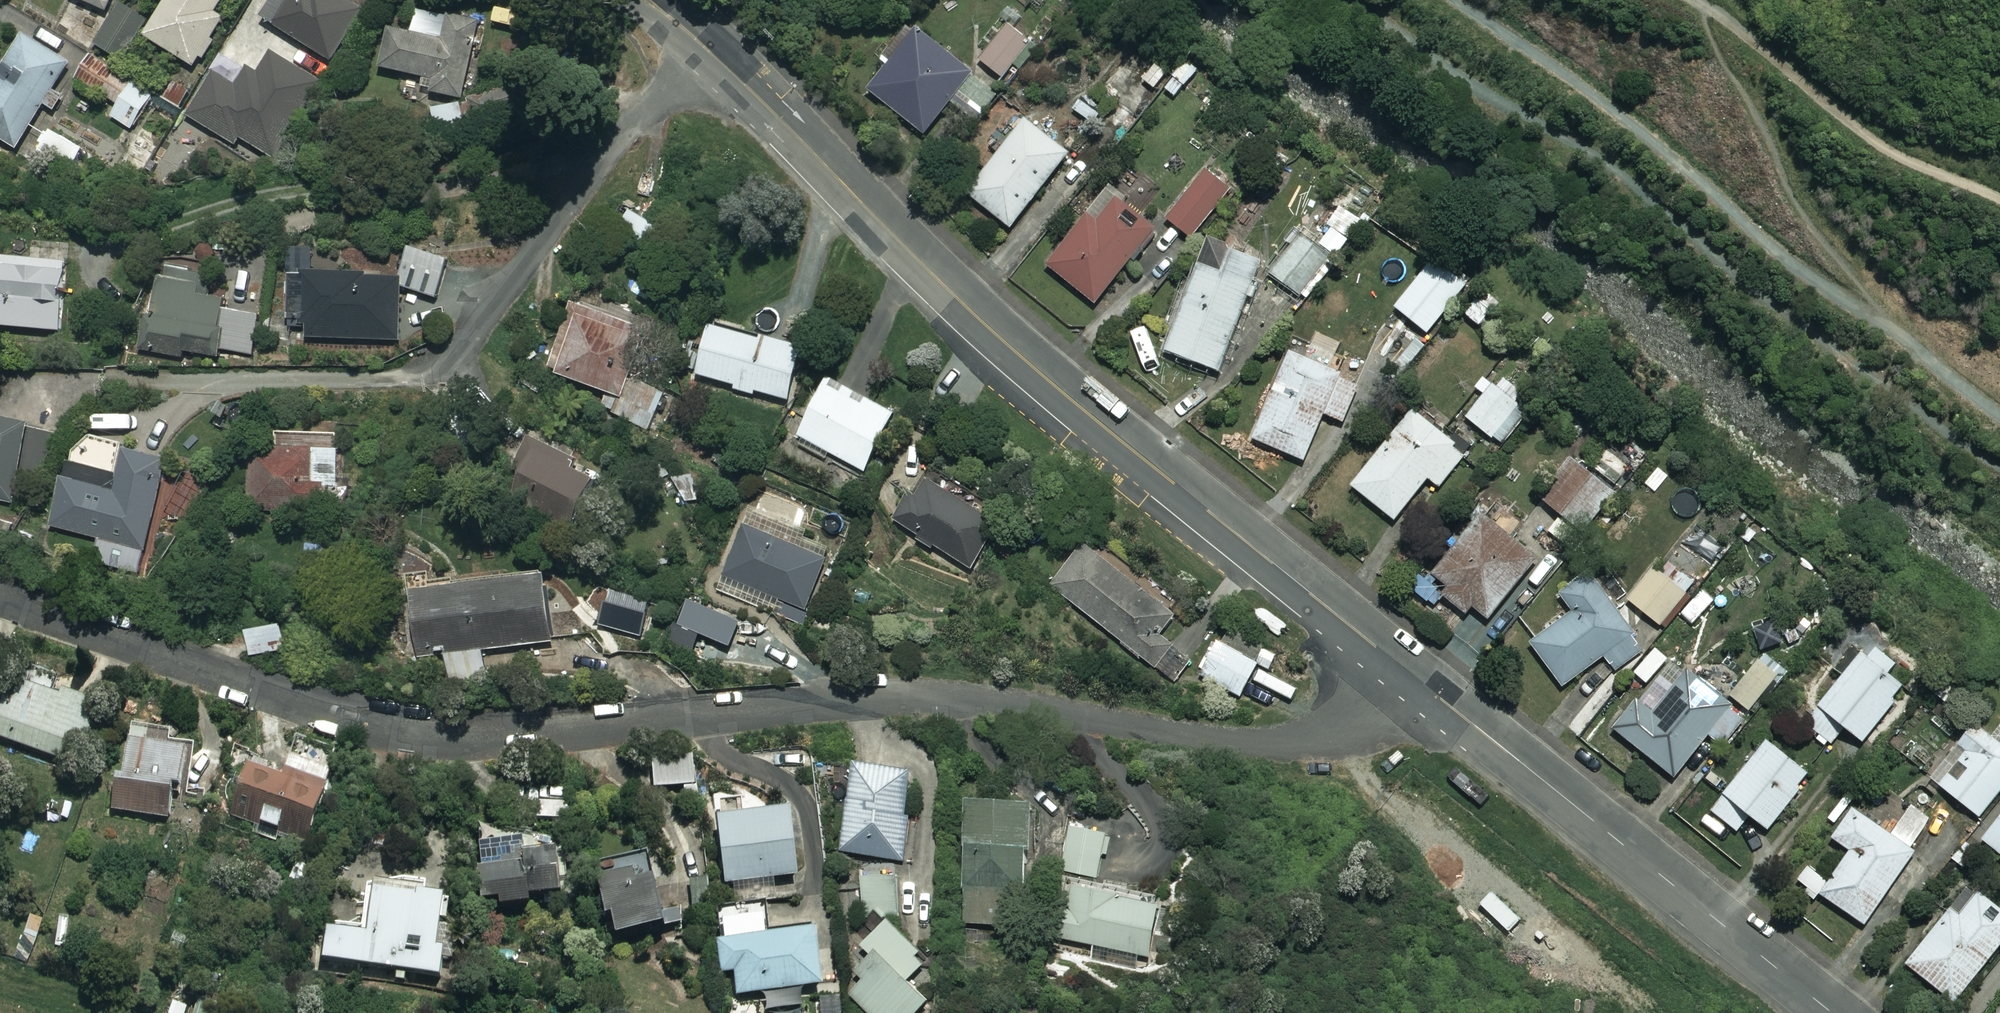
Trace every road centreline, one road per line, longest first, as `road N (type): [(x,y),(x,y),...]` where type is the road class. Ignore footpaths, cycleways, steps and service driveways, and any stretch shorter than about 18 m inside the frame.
road 1 (residential): [(0,595),(226,676),(429,735),(565,732),(924,697),(1289,742),(1329,733),(1409,673)]
road 2 (residential): [(698,41),(988,327),(1409,673)]
road 3 (residential): [(1409,673),(1833,1012)]
road 4 (track): [(1456,0),(1580,84),(1804,275),(1879,324)]
road 5 (residential): [(453,362),(698,41)]
road 6 (track): [(1692,0),(1878,141),(1999,200)]
road 7 (track): [(1879,324),(1999,414)]

